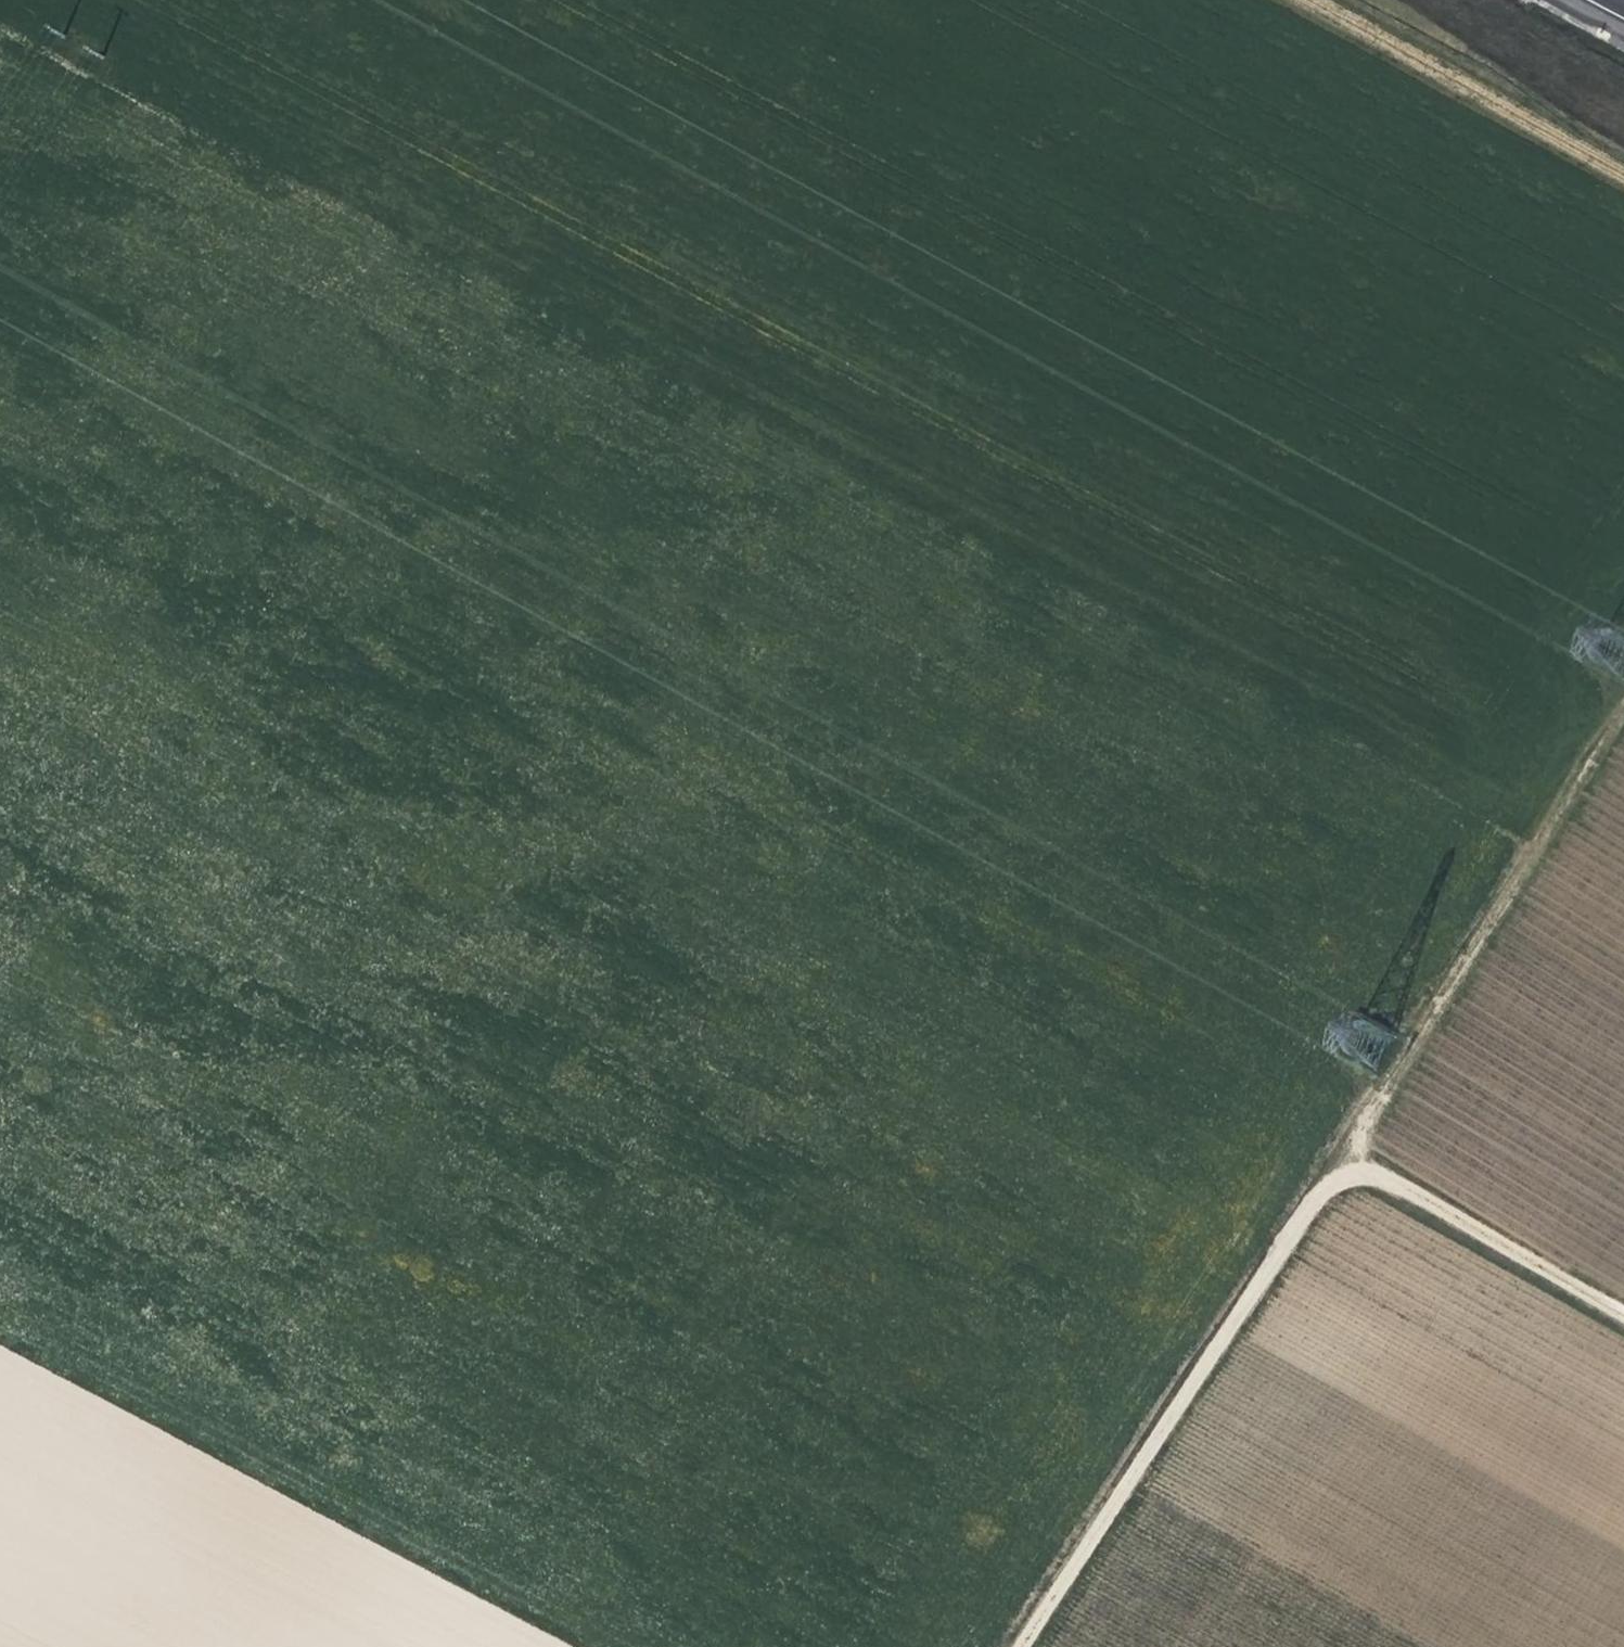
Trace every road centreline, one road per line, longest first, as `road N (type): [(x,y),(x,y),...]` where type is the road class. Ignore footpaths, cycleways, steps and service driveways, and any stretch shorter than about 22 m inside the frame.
road 1 (track): [(1623,717),(1353,1156),(1026,1646)]
road 2 (track): [(1293,0),(1623,183)]
road 3 (track): [(1353,1156),(1623,1312)]

